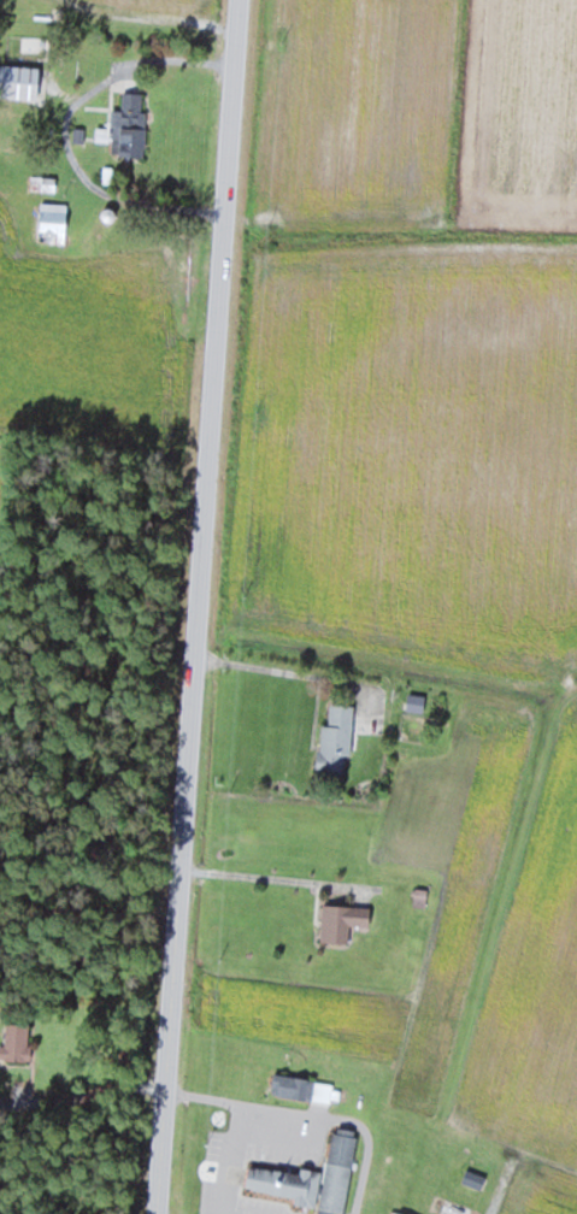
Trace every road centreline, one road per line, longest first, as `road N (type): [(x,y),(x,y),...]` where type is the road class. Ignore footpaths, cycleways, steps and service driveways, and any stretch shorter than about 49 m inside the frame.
road 1 (primary): [(162,1213),(238,0)]

